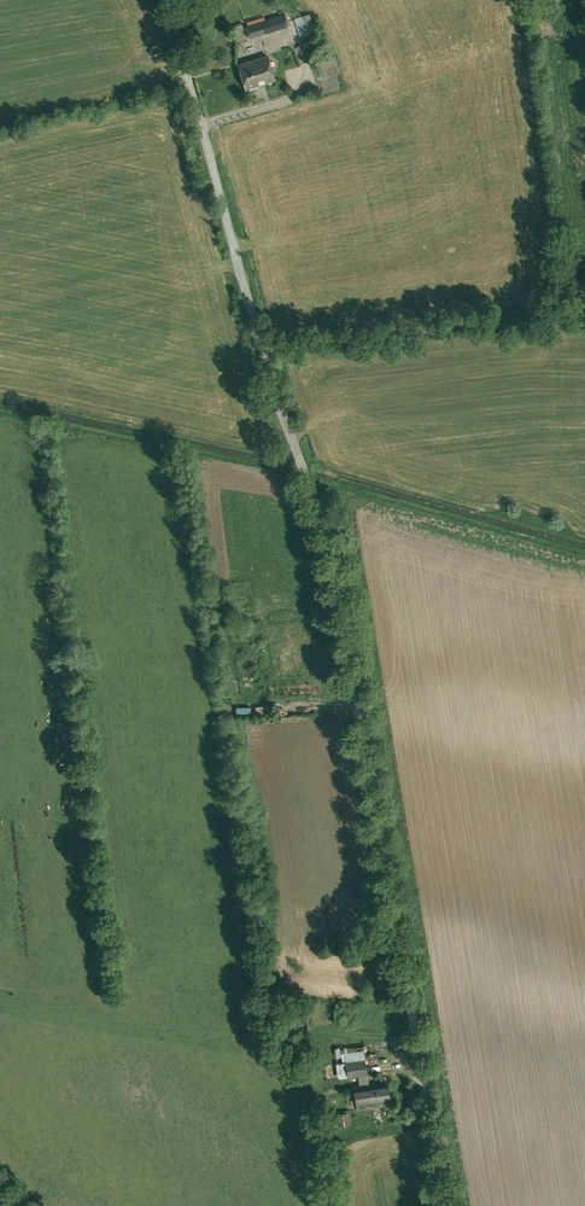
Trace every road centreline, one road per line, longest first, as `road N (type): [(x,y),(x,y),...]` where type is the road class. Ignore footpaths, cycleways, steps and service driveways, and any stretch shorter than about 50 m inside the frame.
road 1 (unclassified): [(443,1205),(379,774),(335,558),(264,359),(163,0)]

